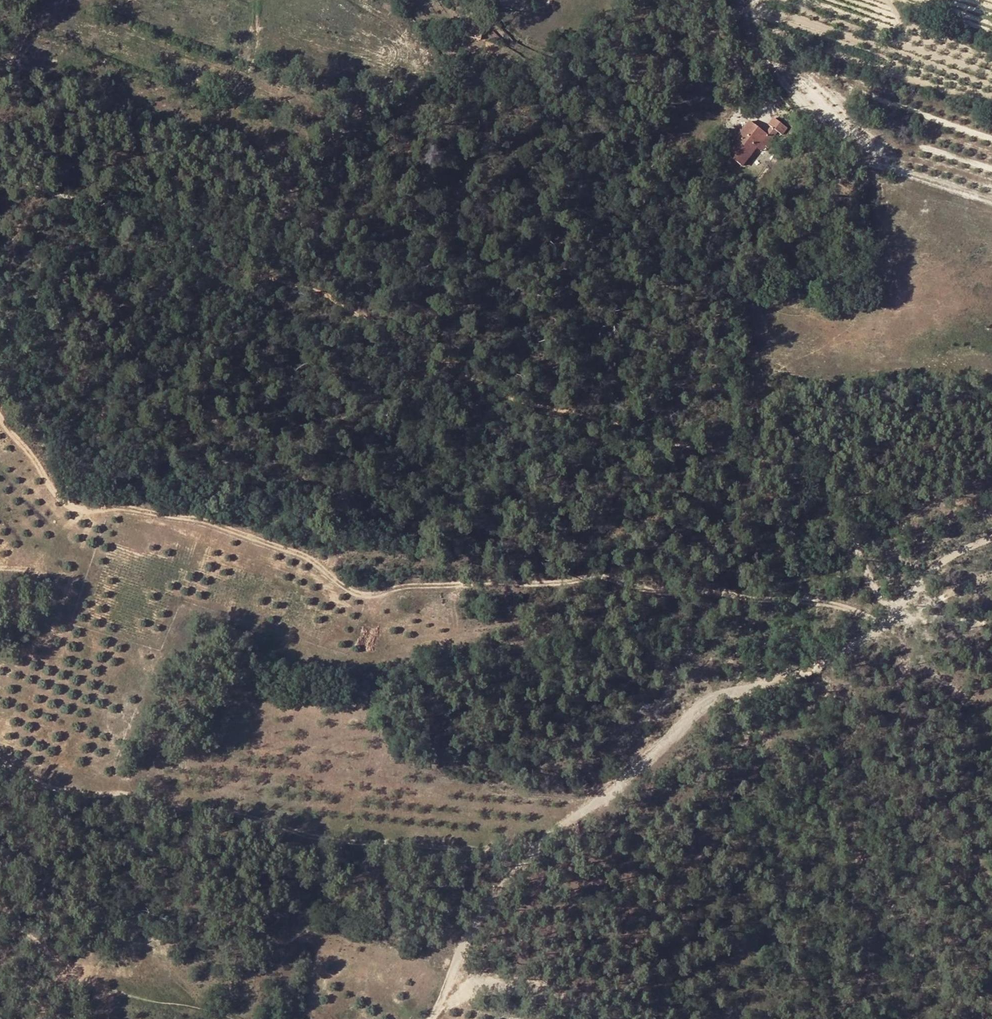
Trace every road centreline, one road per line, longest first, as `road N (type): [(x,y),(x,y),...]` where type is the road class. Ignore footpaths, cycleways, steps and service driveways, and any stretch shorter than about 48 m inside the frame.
road 1 (track): [(0,172),(146,224),(245,272),(323,293),(471,386),(844,494),(991,517)]
road 2 (track): [(875,620),(838,605),(644,591),(598,579),(350,593),(311,559),(200,520),(122,507),(79,509),(0,422)]
road 3 (track): [(431,1018),(467,940),(528,853),(614,789),(703,704),(874,638),(926,575),(991,538)]
road 4 (track): [(438,1008),(483,981),(631,1018)]

